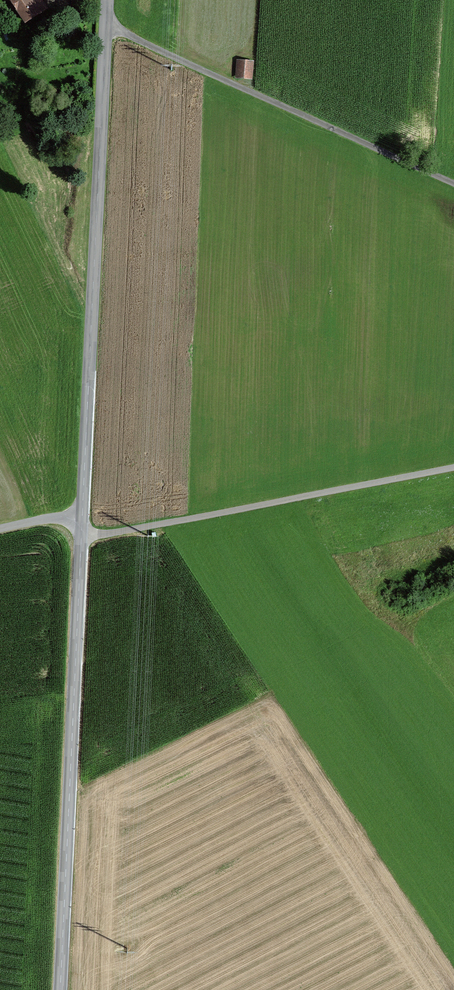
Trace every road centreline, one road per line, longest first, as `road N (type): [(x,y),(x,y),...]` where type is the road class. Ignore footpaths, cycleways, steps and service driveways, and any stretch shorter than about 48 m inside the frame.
road 1 (tertiary): [(107,0),(59,989)]
road 2 (track): [(81,539),(453,470)]

